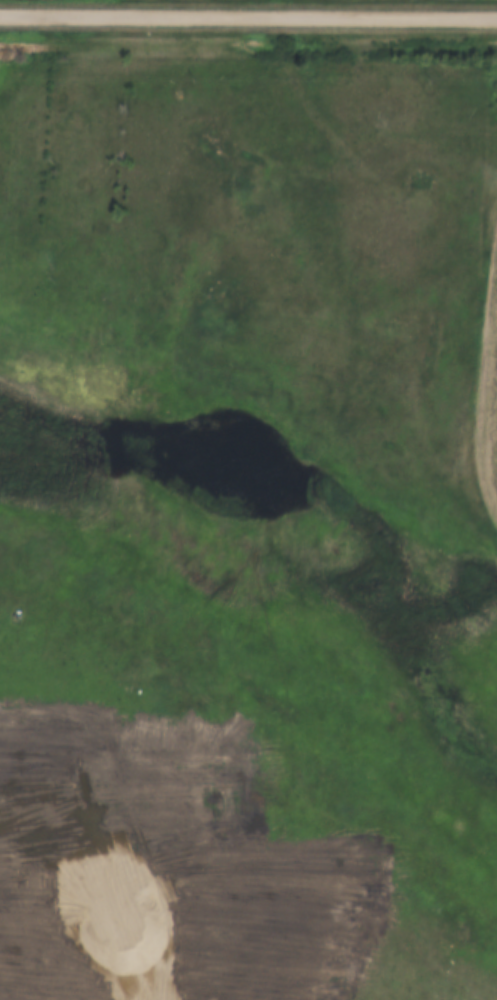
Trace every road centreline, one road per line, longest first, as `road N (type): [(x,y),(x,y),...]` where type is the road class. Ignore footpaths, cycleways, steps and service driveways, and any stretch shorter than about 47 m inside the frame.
road 1 (residential): [(0,13),(496,16)]

